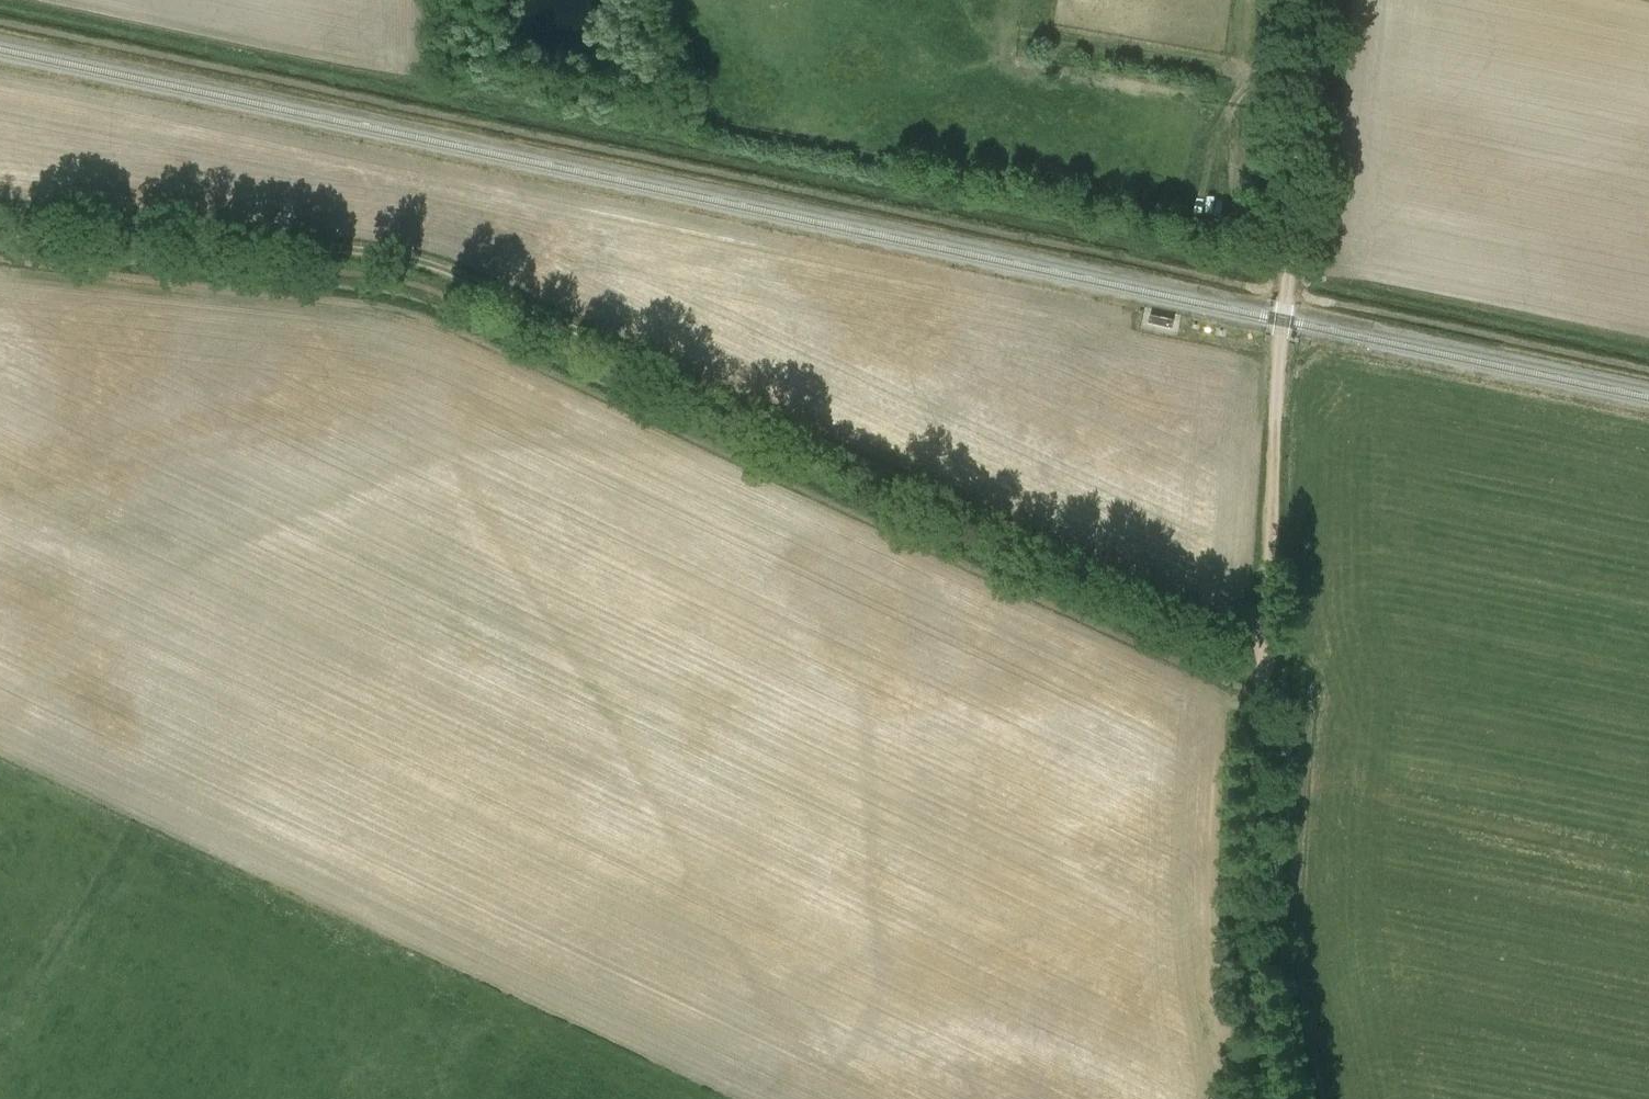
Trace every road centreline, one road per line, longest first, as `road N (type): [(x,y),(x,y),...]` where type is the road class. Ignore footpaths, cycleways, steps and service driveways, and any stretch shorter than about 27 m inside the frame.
road 1 (track): [(1264,642),(429,265),(0,209)]
road 2 (track): [(1317,0),(1282,320),(1264,642)]
road 3 (track): [(1264,642),(1248,903),(1276,1098)]

